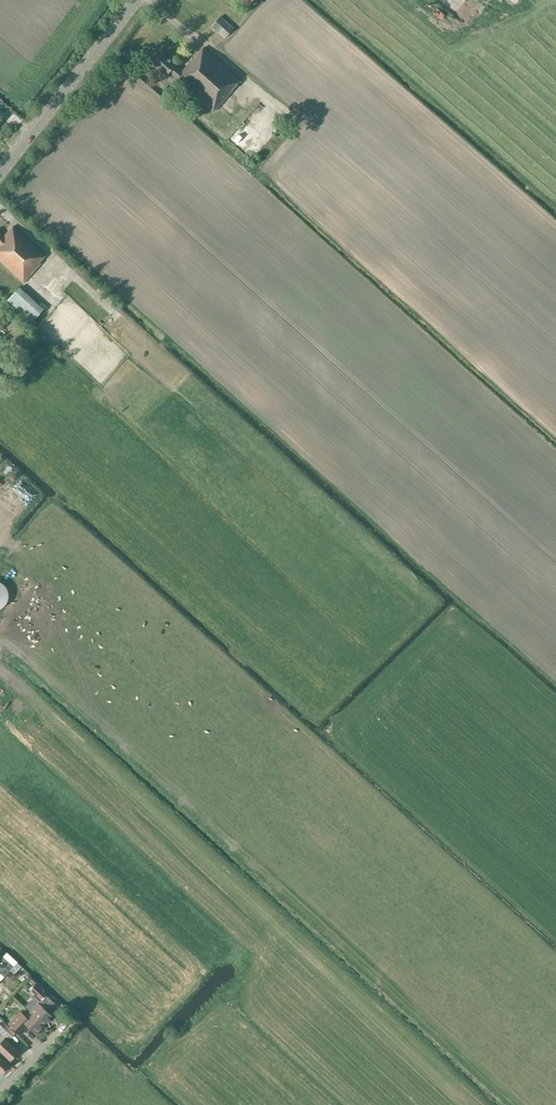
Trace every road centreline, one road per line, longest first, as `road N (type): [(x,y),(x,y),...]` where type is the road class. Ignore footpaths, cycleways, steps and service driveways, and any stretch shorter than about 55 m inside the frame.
road 1 (tertiary): [(0,173),(138,0)]

